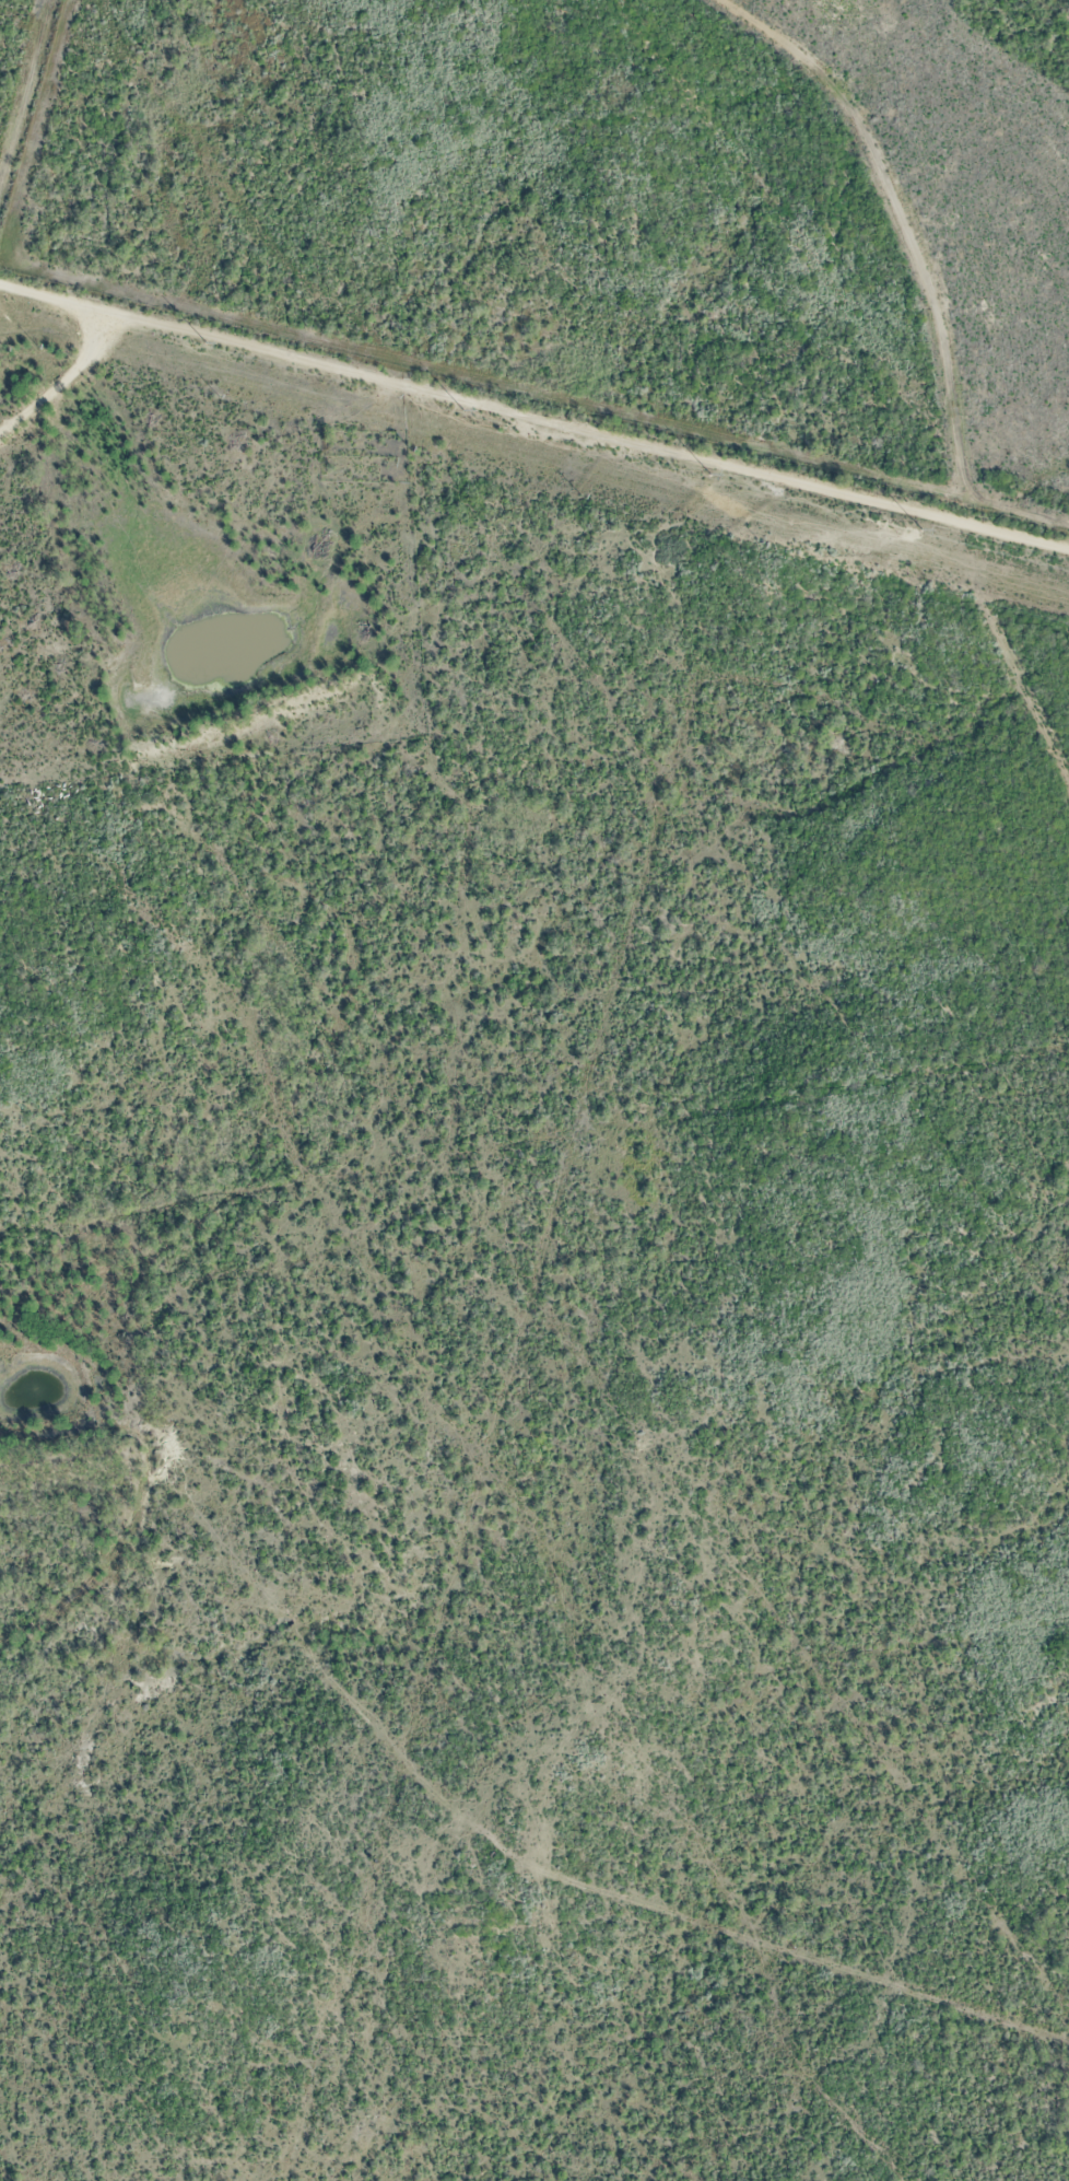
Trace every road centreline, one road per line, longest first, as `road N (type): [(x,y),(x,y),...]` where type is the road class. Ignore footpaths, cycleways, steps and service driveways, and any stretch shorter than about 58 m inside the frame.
road 1 (track): [(0,284),(1068,550)]

